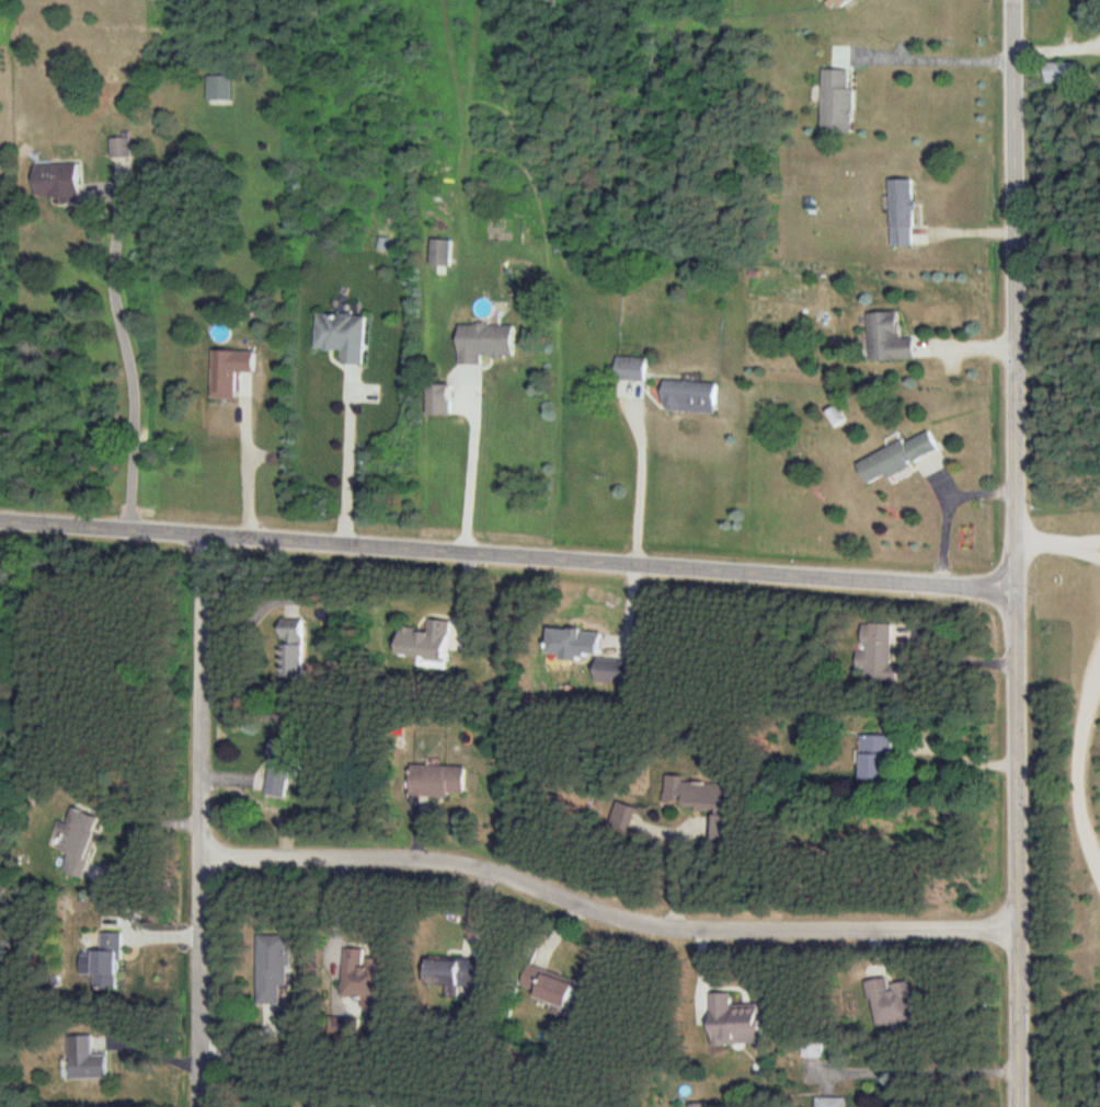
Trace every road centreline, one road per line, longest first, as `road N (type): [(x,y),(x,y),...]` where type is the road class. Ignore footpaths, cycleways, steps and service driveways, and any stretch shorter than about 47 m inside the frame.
road 1 (residential): [(1021,1106),(1012,0)]
road 2 (residential): [(1017,586),(0,519)]
road 3 (residential): [(1021,921),(697,929),(625,913),(462,857),(195,857)]
road 4 (residential): [(196,1106),(205,533)]

